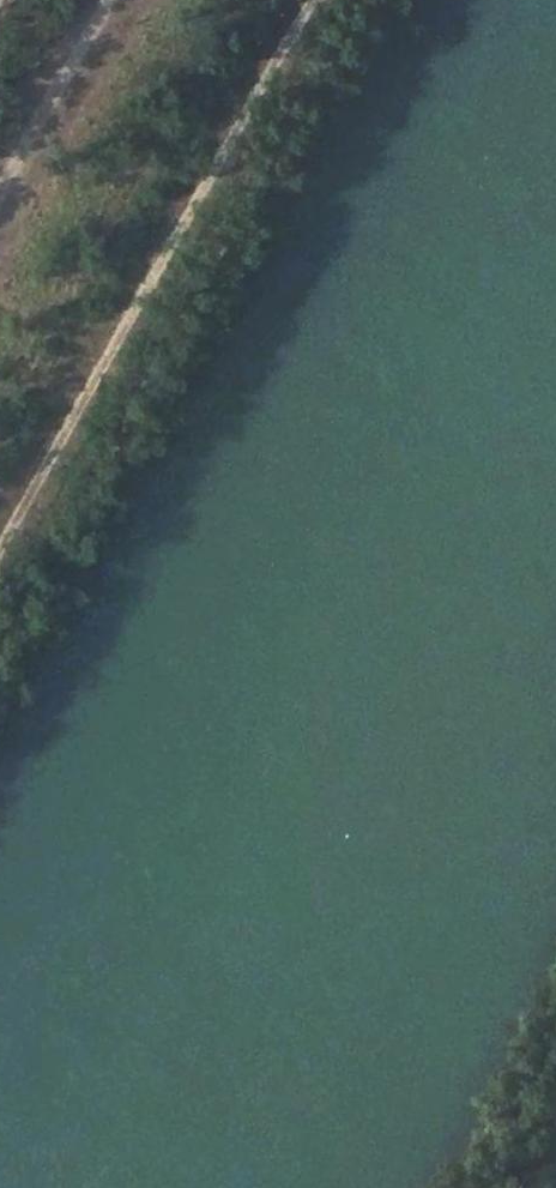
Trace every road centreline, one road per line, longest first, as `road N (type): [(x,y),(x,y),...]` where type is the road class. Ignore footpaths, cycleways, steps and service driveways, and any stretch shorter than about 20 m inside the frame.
road 1 (track): [(0,543),(316,0)]
road 2 (track): [(106,0),(0,192)]

